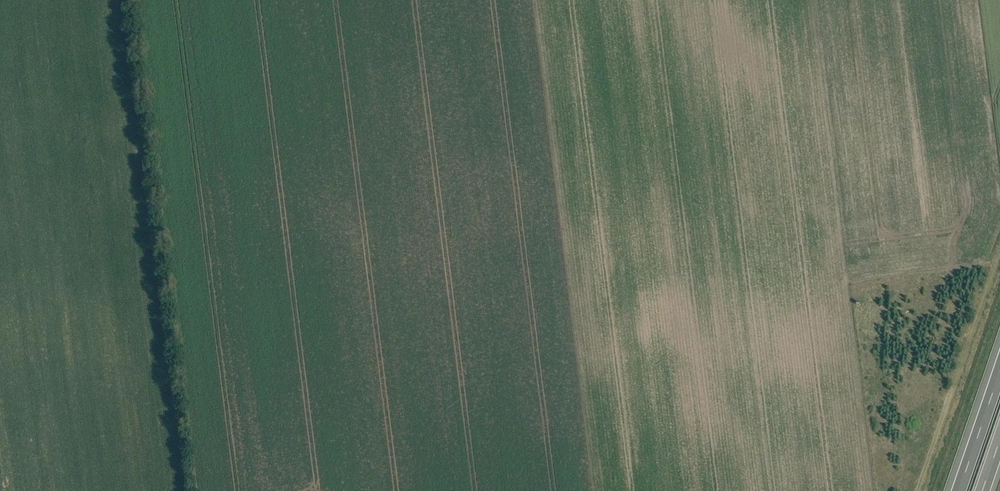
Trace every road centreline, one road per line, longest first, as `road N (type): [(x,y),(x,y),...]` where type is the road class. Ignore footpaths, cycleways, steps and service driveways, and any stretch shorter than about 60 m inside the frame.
road 1 (motorway): [(999,371),(959,490)]

